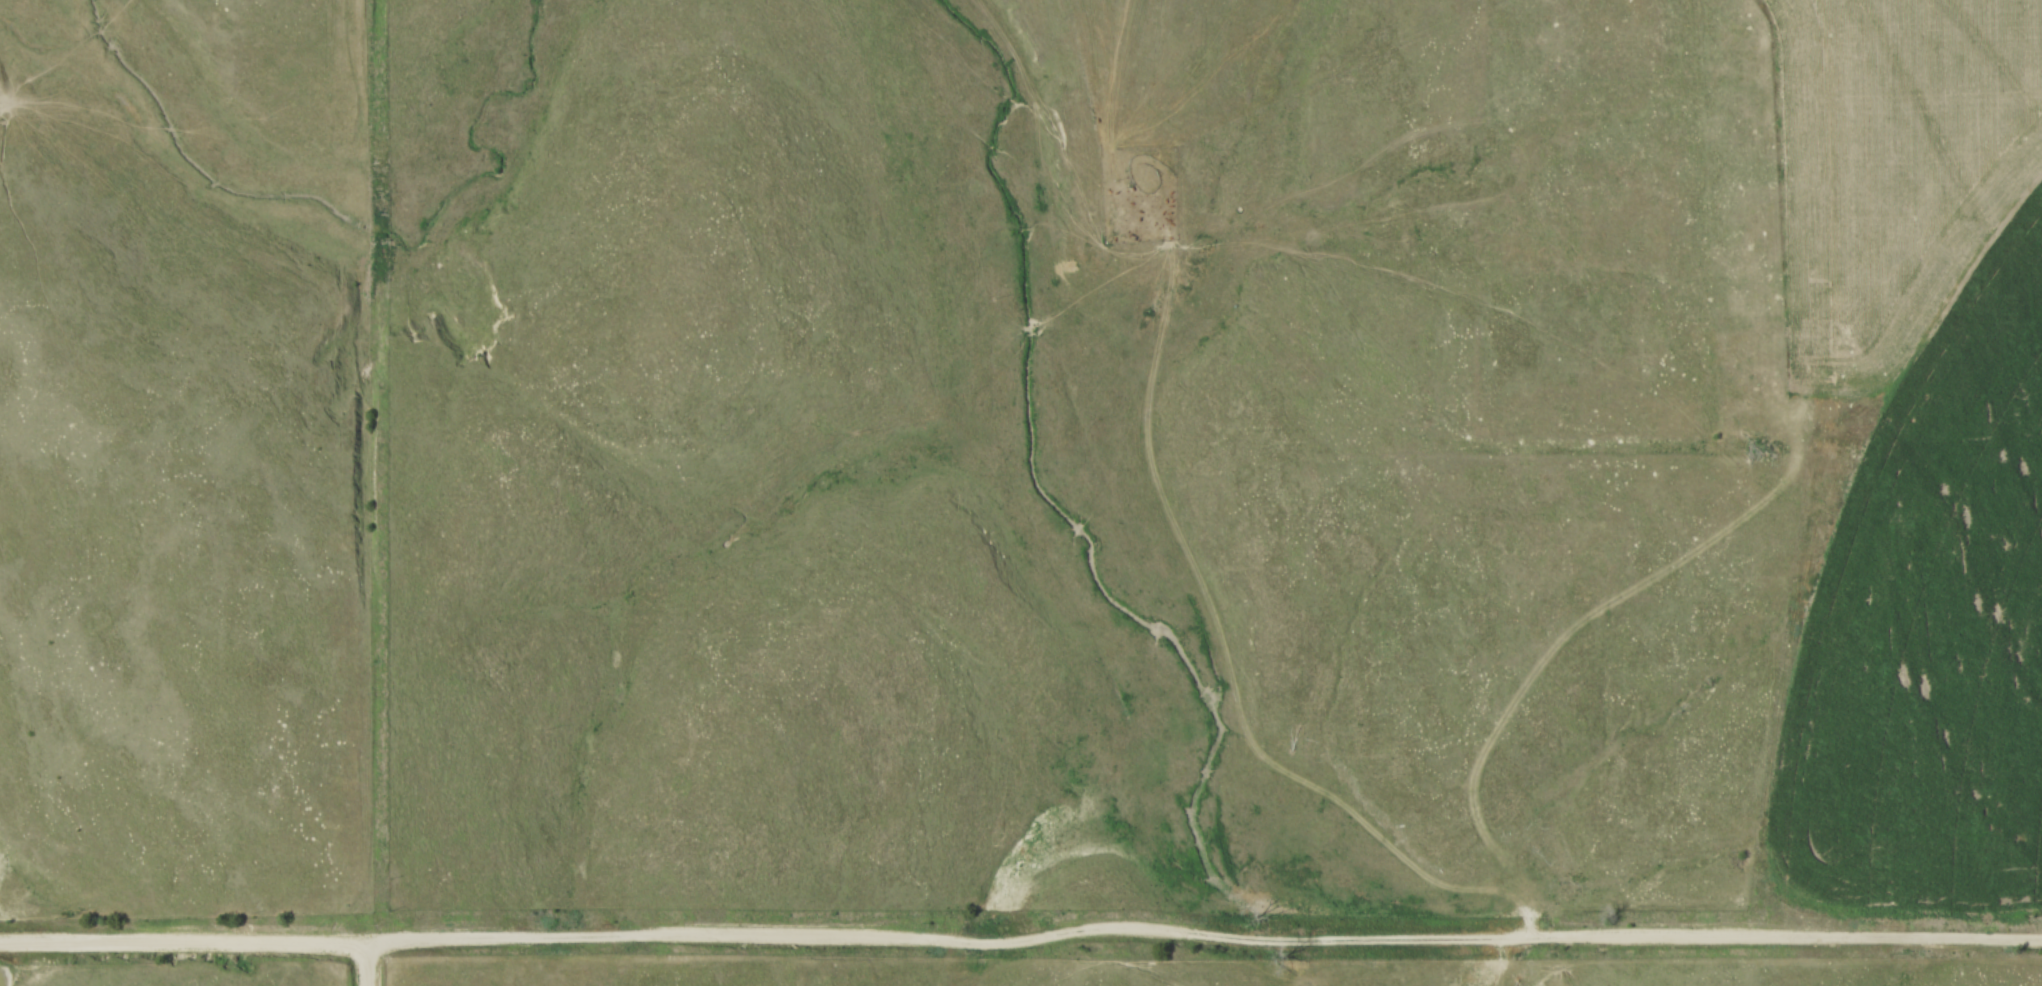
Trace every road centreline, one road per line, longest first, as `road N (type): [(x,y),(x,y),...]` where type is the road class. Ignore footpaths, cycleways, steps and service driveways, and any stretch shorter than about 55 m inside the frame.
road 1 (residential): [(370,945),(0,941)]

